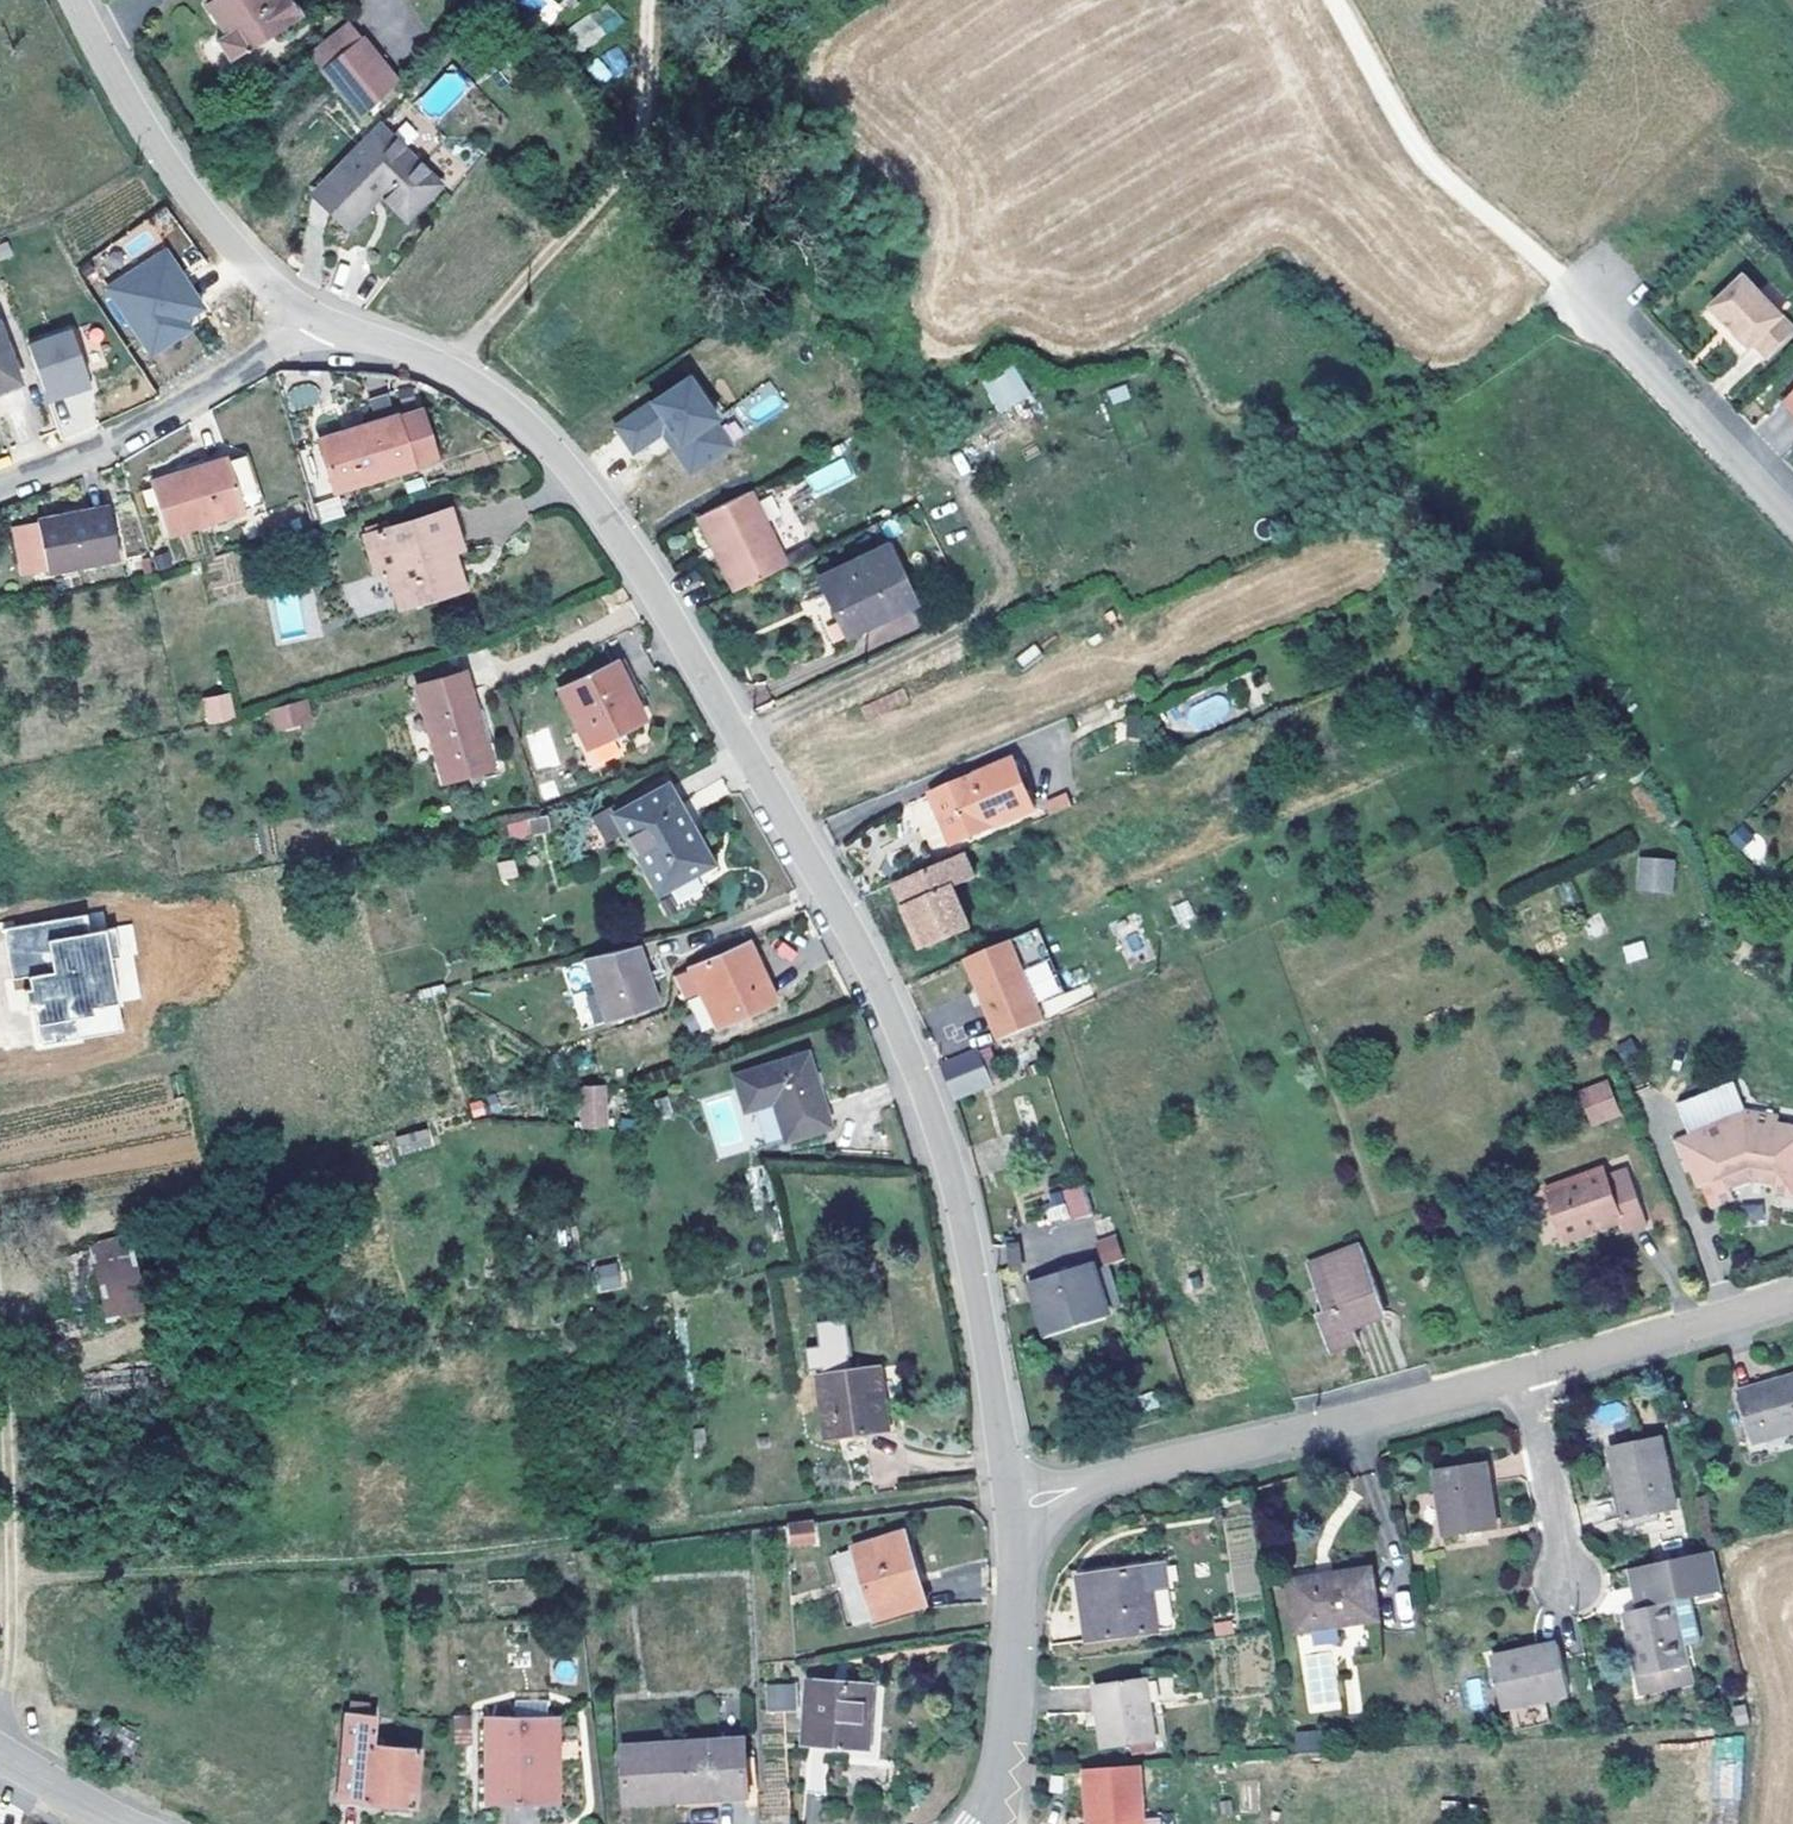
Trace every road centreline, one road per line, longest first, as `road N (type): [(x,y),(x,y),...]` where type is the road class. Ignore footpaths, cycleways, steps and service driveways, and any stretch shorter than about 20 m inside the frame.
road 1 (residential): [(731,737),(912,1068),(968,1256),(1013,1499)]
road 2 (residential): [(321,324),(438,368),(520,422),(635,564),(731,737)]
road 3 (residential): [(1013,1499),(1076,1501),(1523,1378)]
road 4 (unclassified): [(731,737),(976,618),(1004,595),(1004,569),(955,468),(965,451),(1015,422)]
road 5 (track): [(438,368),(612,187),(641,126),(646,0)]
road 6 (residential): [(72,0),(177,190),(255,282),(321,324)]
road 7 (track): [(1332,0),(1416,152),(1568,290)]
road 8 (residential): [(321,324),(271,346),(117,443),(0,491)]
road 9 (track): [(0,1359),(10,1612),(0,1704)]
road 10 (residential): [(1792,530),(1568,290)]
road 11 (residential): [(981,1823),(1005,1754),(1013,1499)]
road 12 (residential): [(1523,1378),(1792,1303)]
road 13 (residential): [(1523,1378),(1572,1612)]
road 14 (tertiary): [(125,1823),(0,1750)]

